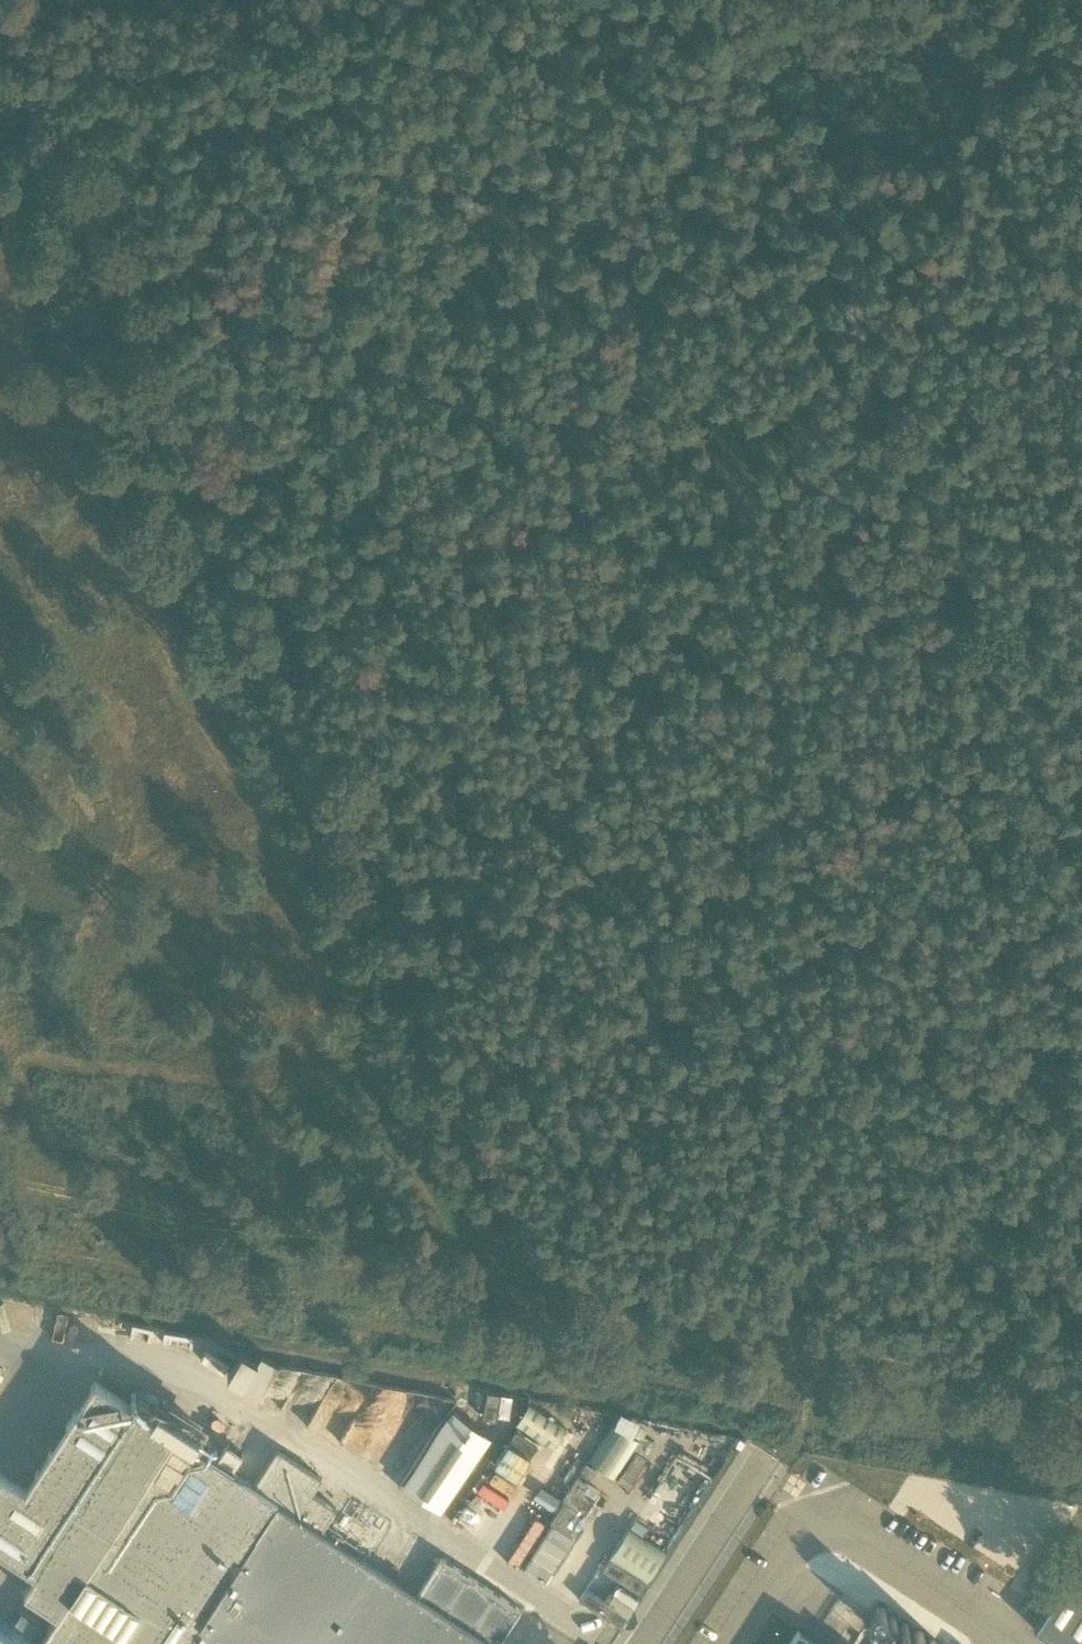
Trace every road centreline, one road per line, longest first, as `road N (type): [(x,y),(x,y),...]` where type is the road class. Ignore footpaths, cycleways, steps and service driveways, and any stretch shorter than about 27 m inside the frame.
road 1 (track): [(529,1269),(316,791),(168,420),(0,40)]
road 2 (track): [(715,0),(1081,849)]
road 3 (track): [(529,1269),(1081,1386)]
road 4 (track): [(0,1177),(147,1214),(529,1269)]
road 5 (unclassified): [(647,1643),(759,1466)]
road 6 (track): [(183,0),(0,35)]

